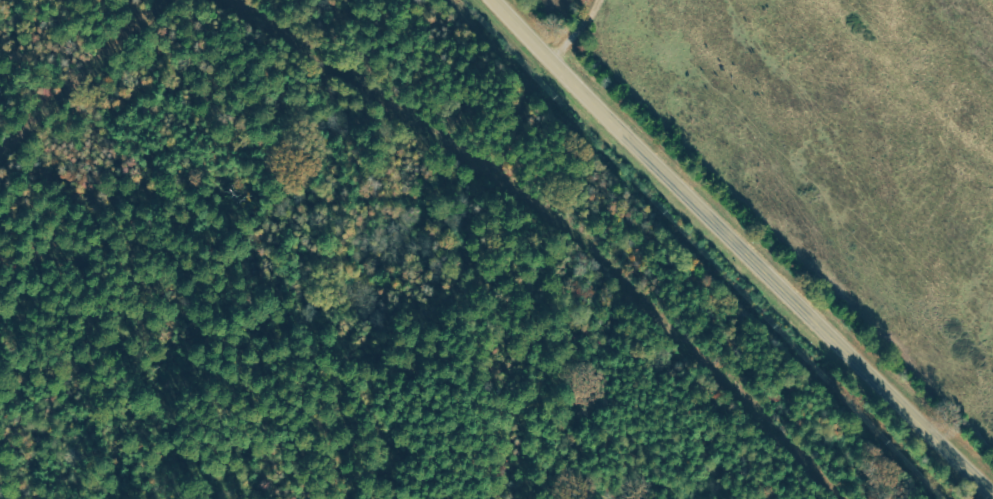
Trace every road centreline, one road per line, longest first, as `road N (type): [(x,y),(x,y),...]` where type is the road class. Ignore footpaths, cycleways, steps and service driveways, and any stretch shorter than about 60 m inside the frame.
road 1 (tertiary): [(493,0),(992,494)]

